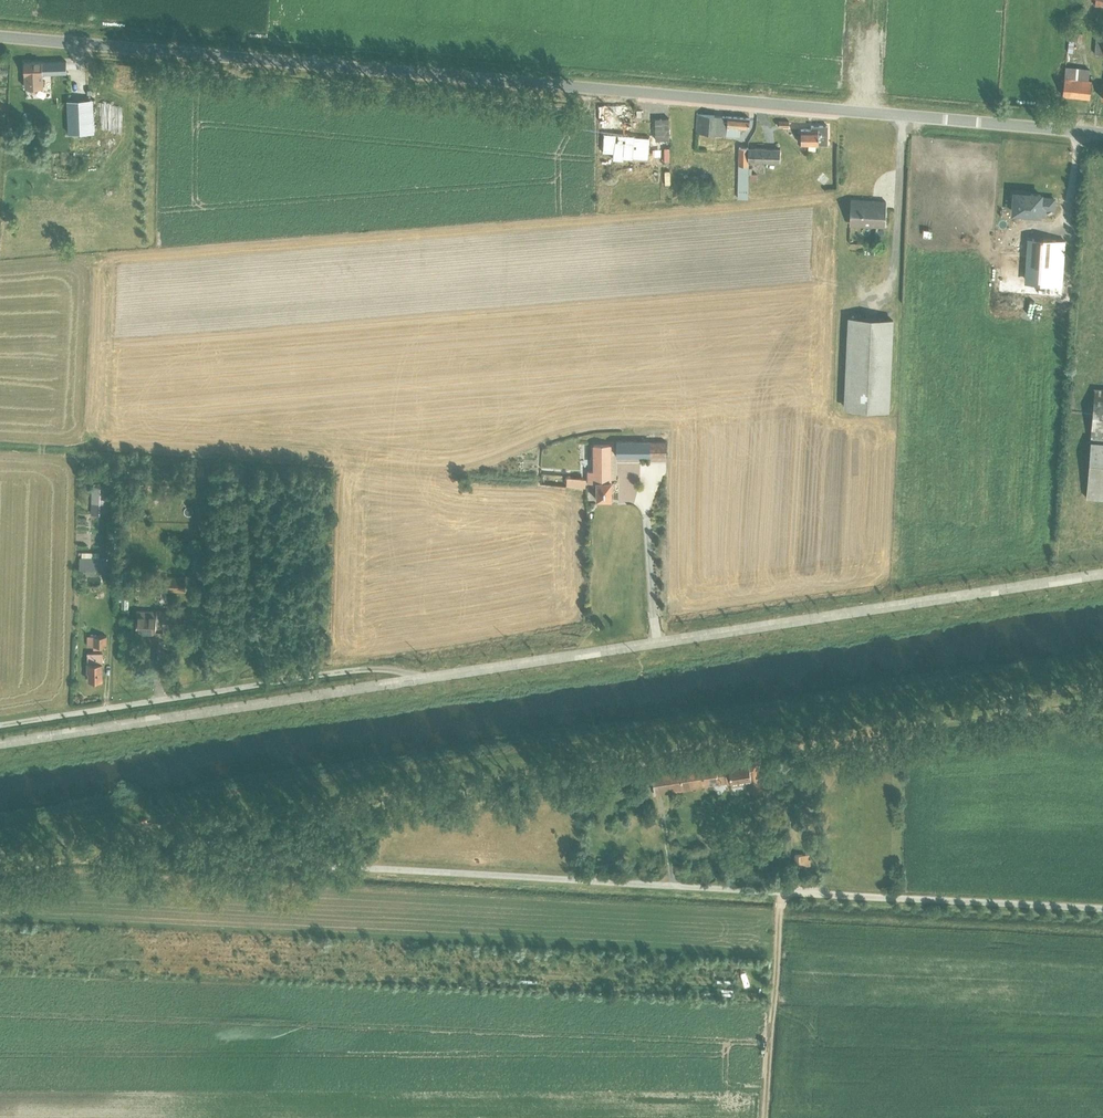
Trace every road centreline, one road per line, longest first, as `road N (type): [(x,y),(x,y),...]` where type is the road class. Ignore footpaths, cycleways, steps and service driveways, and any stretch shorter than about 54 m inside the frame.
road 1 (tertiary): [(1102,134),(0,37)]
road 2 (unclassified): [(1102,908),(286,865),(172,829)]
road 3 (unclassified): [(1102,571),(414,678)]
road 4 (unclassified): [(0,725),(376,667),(414,678)]
road 5 (unclassified): [(414,678),(0,742)]

